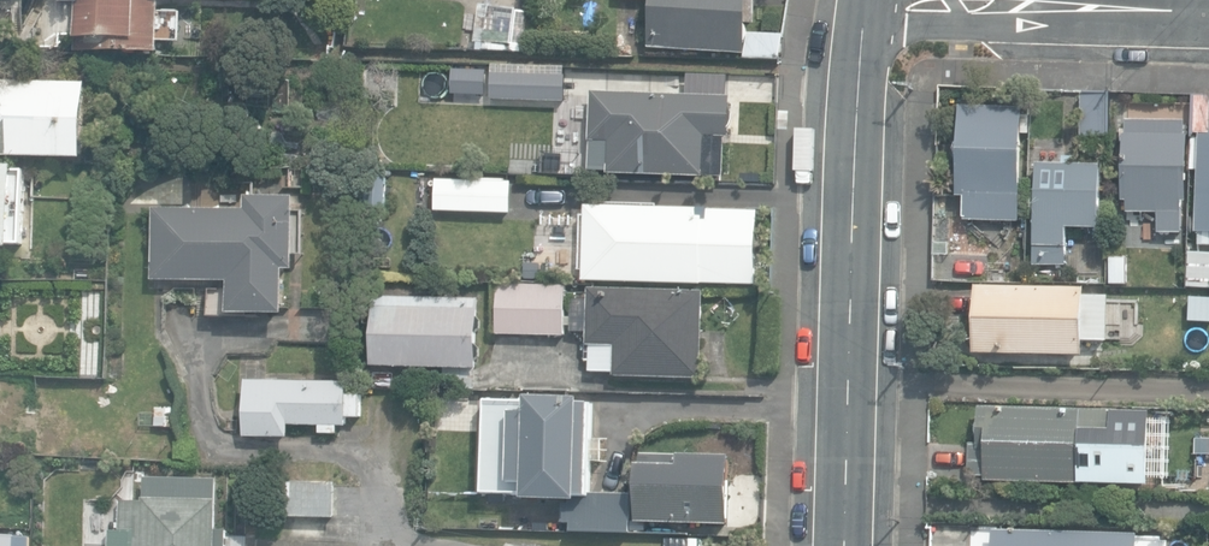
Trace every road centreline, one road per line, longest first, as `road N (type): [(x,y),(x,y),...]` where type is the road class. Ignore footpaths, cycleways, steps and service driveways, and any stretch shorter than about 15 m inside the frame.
road 1 (residential): [(865,2),(844,545)]
road 2 (residential): [(1208,12),(865,2)]

